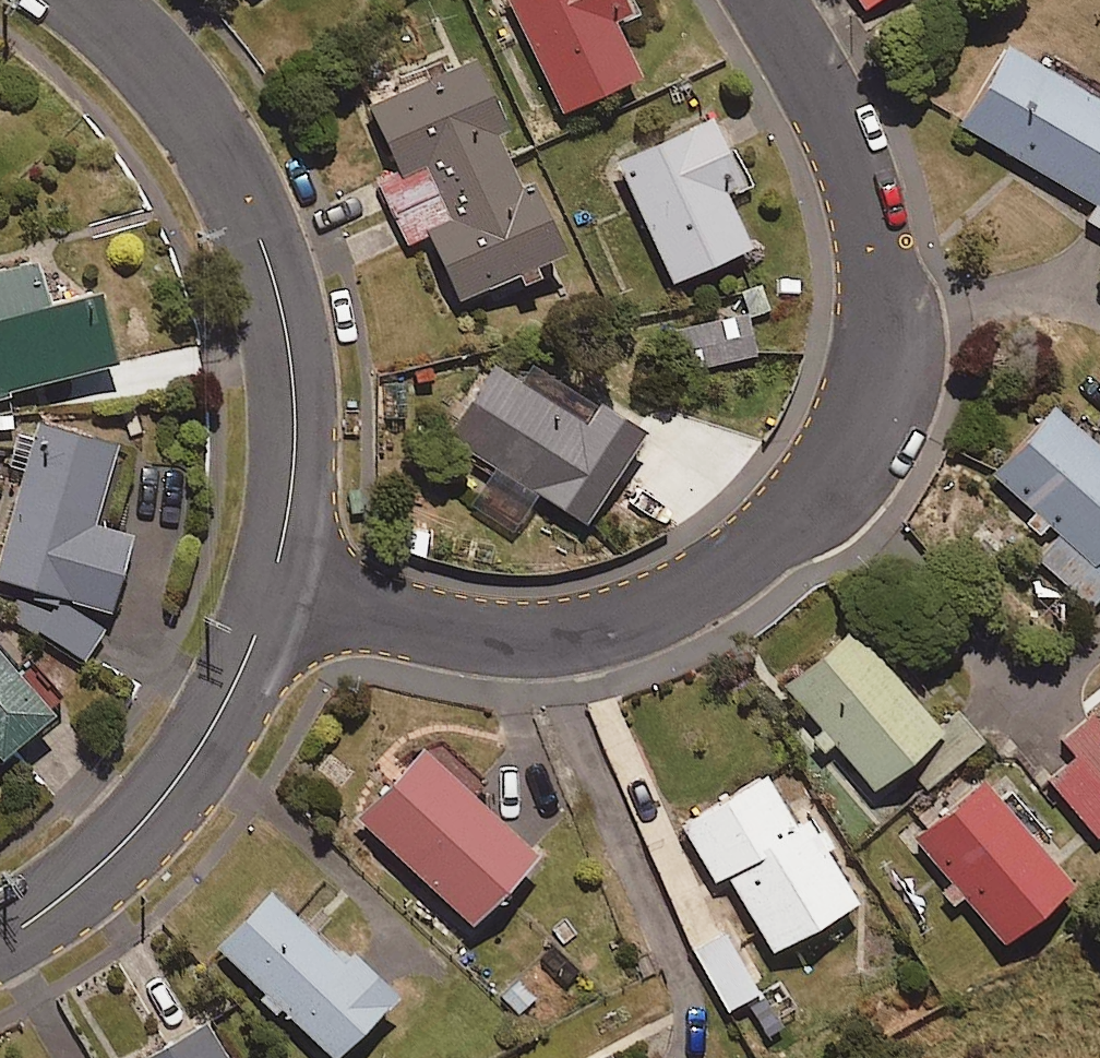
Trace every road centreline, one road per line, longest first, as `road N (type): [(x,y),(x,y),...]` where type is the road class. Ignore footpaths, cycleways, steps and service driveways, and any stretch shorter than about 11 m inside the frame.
road 1 (residential): [(273,590),(420,628),(513,636),(603,626),(780,543),(850,468),(879,395),(885,316),(873,227),(849,142),(768,0)]
road 2 (residential): [(82,0),(150,63),(197,124),(259,235),(293,374),(292,493),(273,590)]
road 3 (residential): [(273,590),(209,734),(151,816),(66,898),(0,935)]

